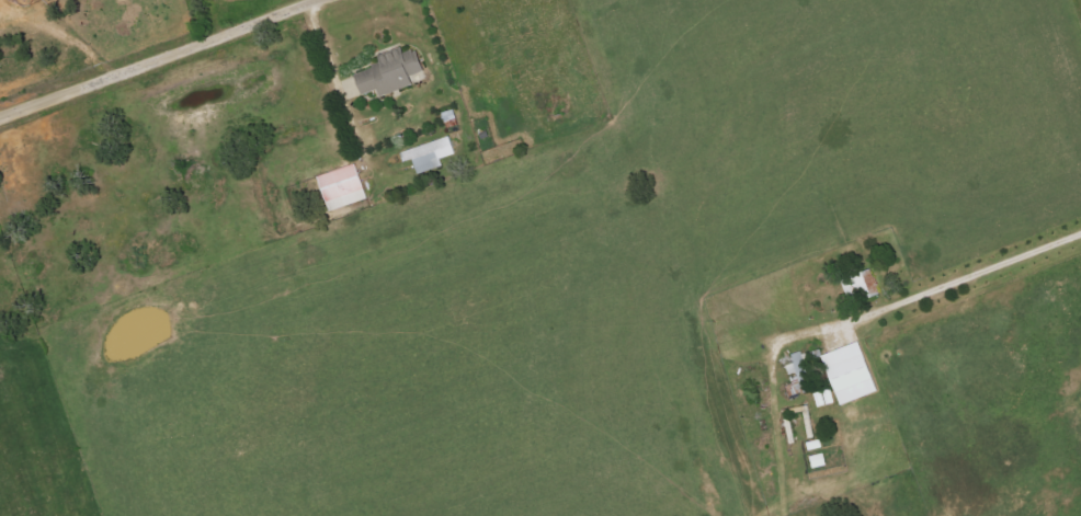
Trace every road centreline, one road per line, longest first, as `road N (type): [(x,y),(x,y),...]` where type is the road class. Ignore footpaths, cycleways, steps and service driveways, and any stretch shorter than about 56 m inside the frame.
road 1 (residential): [(0,119),(316,0)]

